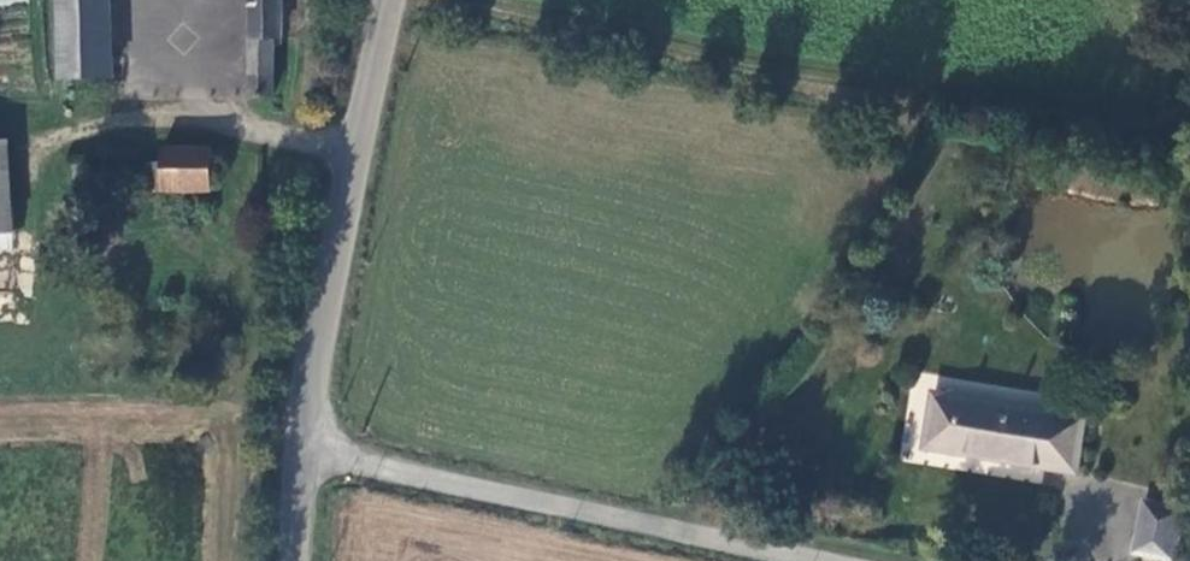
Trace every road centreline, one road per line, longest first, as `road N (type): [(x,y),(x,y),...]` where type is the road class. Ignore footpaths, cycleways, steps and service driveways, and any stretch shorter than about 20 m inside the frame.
road 1 (track): [(458,0),(833,88),(1165,130),(1189,114)]
road 2 (unclassified): [(798,560),(304,449)]
road 3 (unclassified): [(304,449),(313,373),(396,0)]

